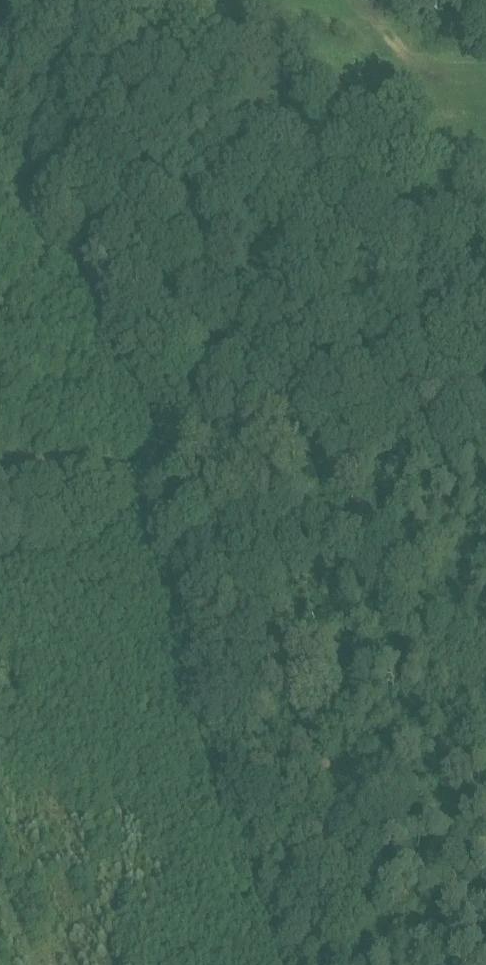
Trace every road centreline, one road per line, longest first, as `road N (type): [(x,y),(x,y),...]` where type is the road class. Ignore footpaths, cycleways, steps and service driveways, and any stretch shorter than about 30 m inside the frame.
road 1 (track): [(71,0),(398,236),(485,313)]

